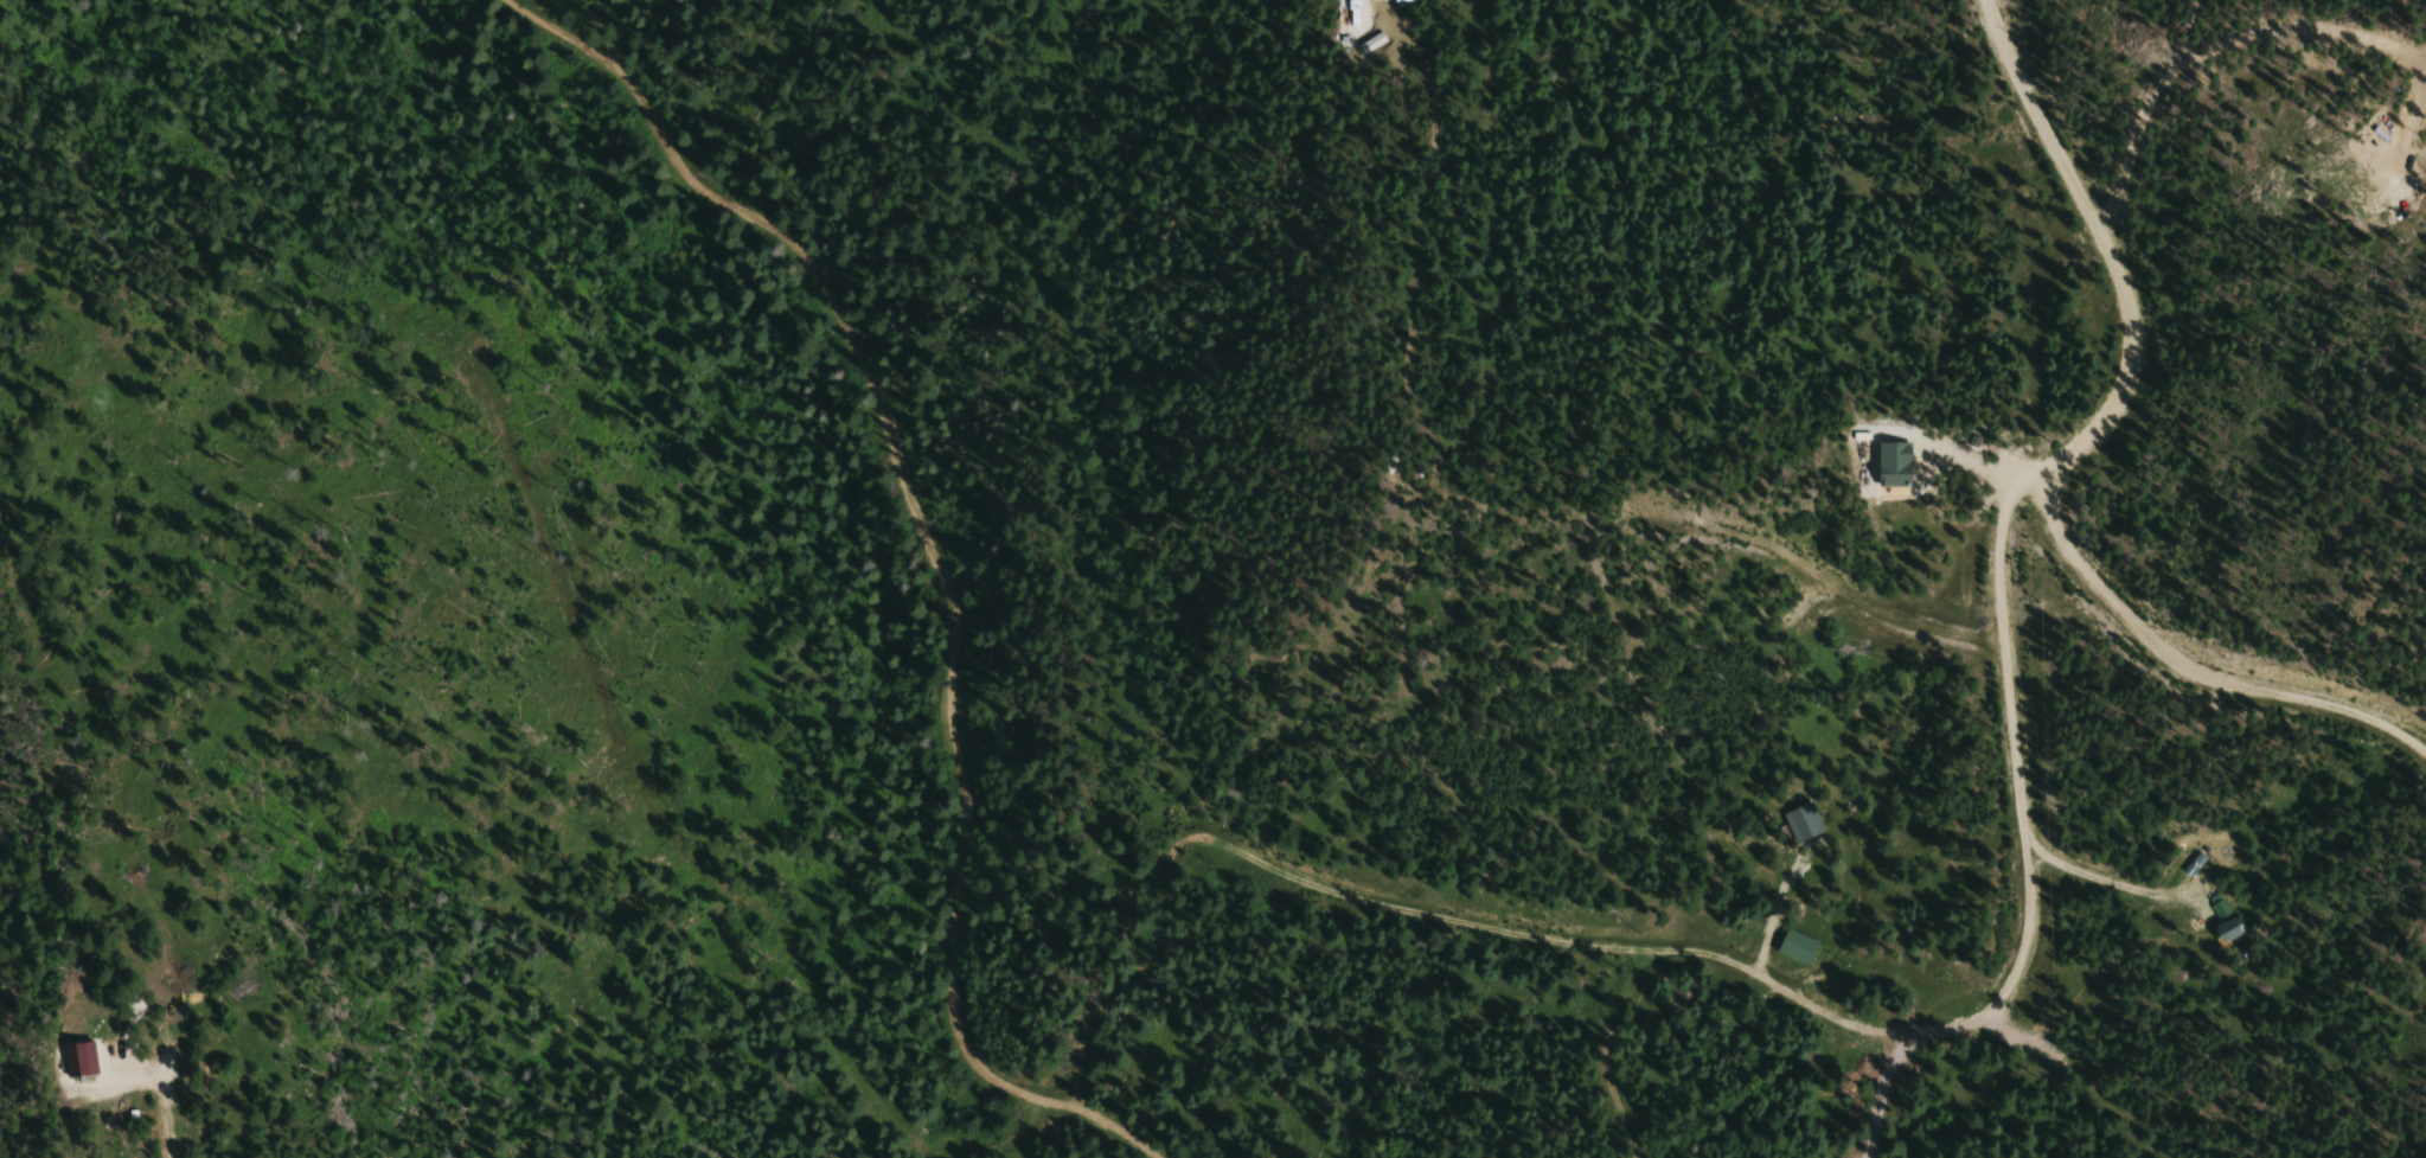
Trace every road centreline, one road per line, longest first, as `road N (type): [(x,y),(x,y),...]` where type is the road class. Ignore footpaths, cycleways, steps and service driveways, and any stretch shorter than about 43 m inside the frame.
road 1 (track): [(1177,1157),(1118,1115),(1032,1088),(997,1067),(975,1032),(966,923),(984,798),(964,741),(971,602),(929,506),(885,356),(820,243),(697,165),(667,104),(634,70),(518,0)]

